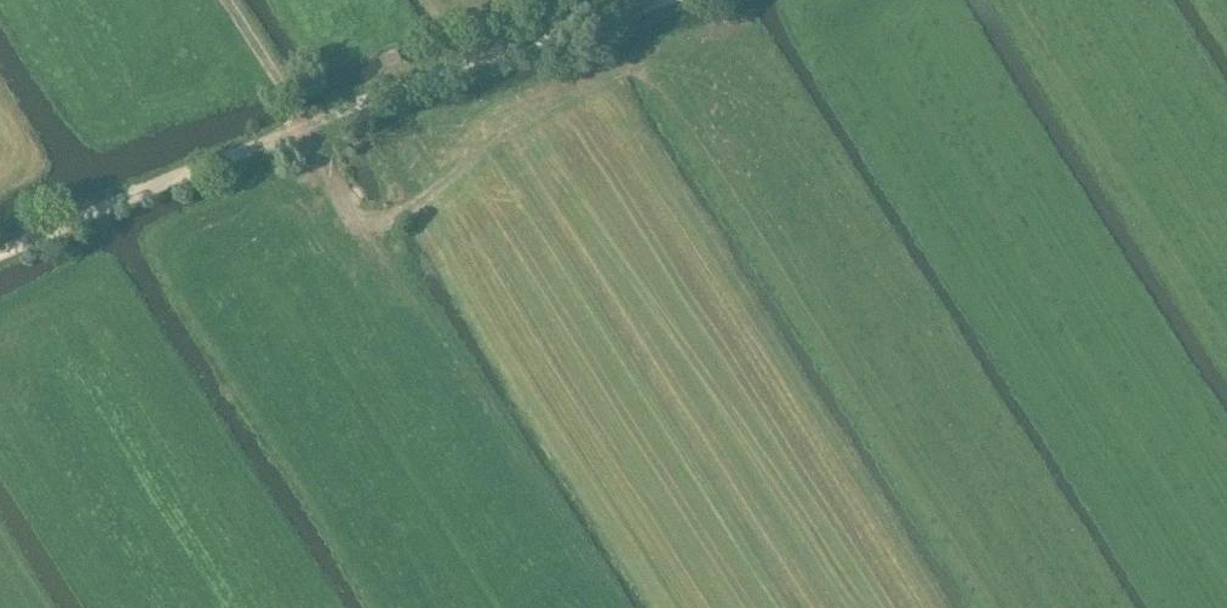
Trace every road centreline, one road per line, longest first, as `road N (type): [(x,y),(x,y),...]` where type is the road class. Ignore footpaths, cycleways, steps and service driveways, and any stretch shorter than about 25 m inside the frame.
road 1 (track): [(0,254),(681,0)]
road 2 (track): [(310,132),(228,0)]
road 3 (track): [(910,0),(892,22),(958,129)]

